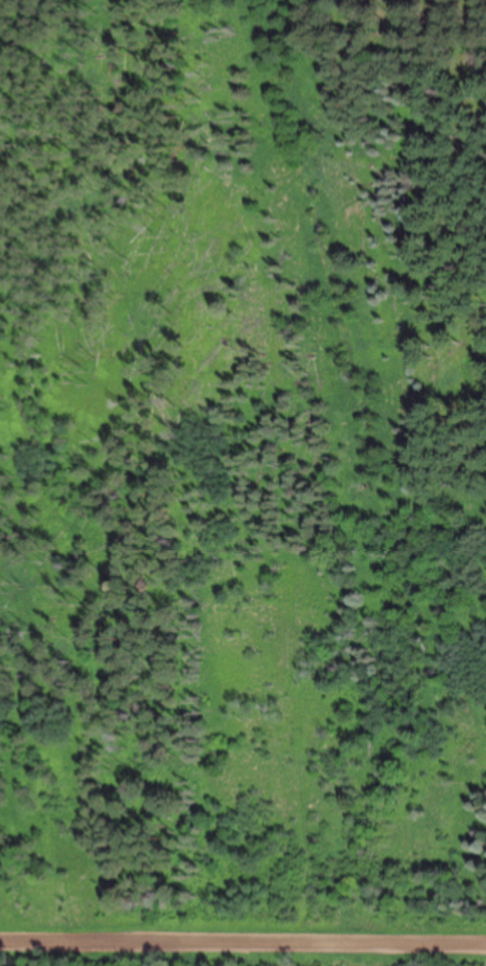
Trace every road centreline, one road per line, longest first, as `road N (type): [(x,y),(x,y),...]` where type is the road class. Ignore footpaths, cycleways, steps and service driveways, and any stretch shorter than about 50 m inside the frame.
road 1 (residential): [(0,941),(485,944)]

